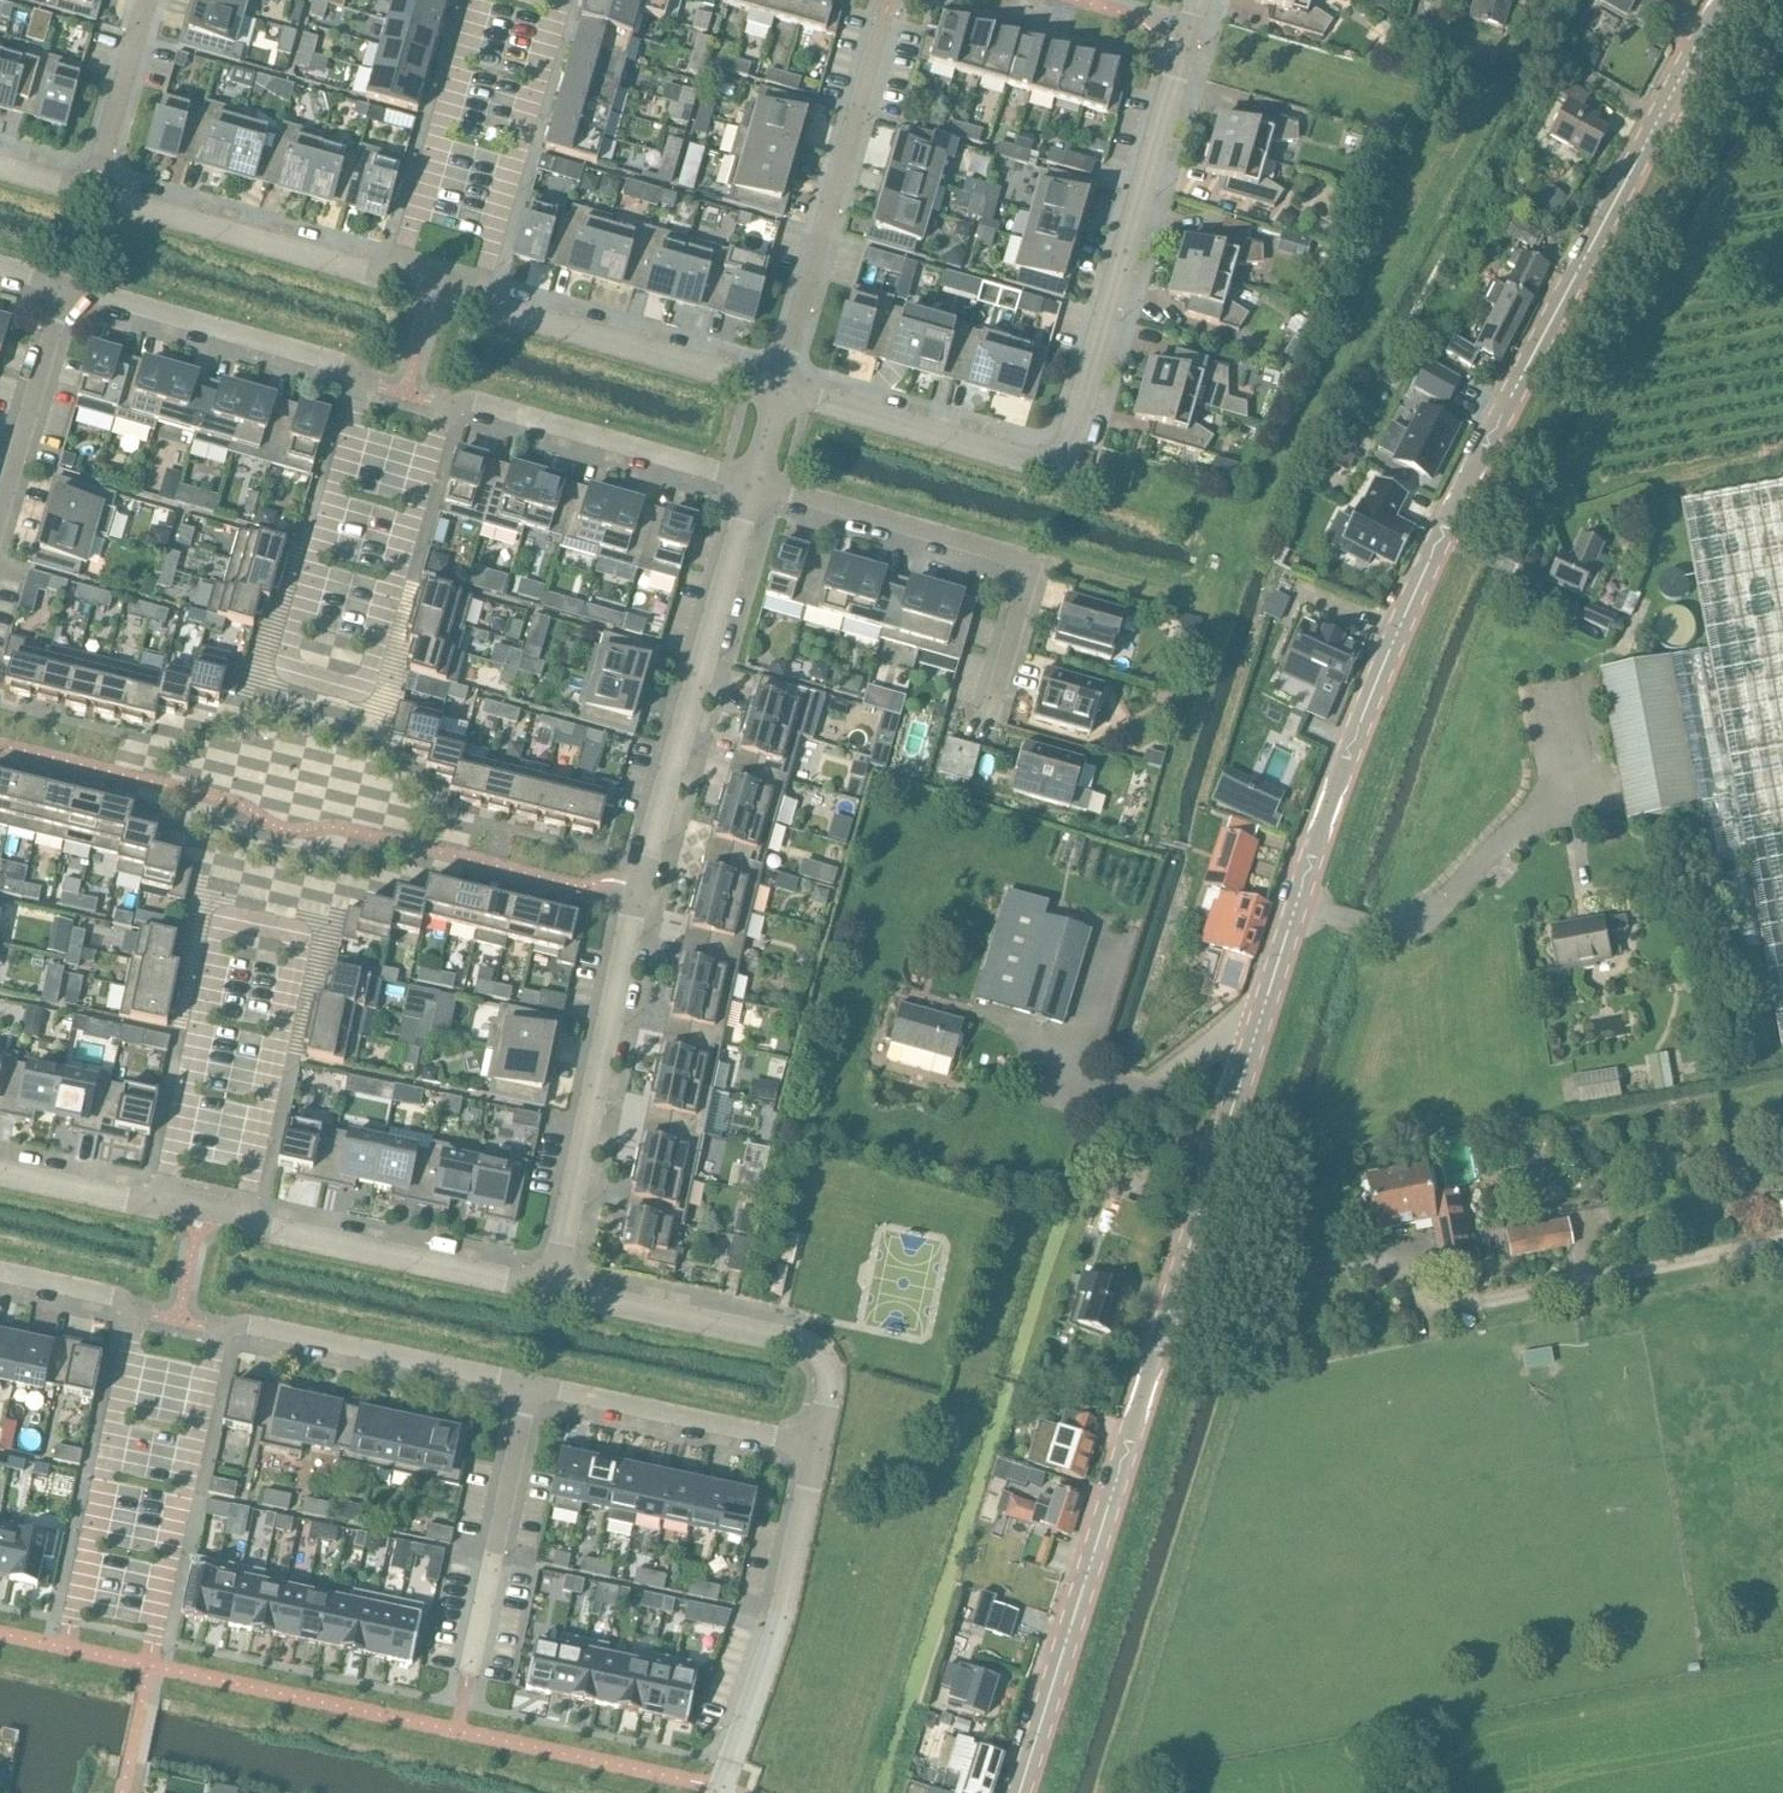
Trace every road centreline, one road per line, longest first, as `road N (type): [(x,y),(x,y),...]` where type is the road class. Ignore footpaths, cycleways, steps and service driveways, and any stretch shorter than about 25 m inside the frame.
road 1 (unclassified): [(1019,1792),(1295,907),(1366,707),(1474,469),(1723,0)]
road 2 (residential): [(66,285),(360,374),(281,666),(365,691),(453,401),(753,482)]
road 3 (unclassified): [(551,1293),(638,887),(753,482)]
road 4 (unclassified): [(1197,0),(1065,457),(1030,463),(776,390)]
road 5 (residential): [(239,1220),(300,935),(223,918),(162,1204)]
road 6 (residential): [(753,482),(1034,563),(989,719)]
road 7 (residential): [(776,390),(884,16)]
road 8 (tertiary): [(551,1293),(813,1349),(830,1380),(818,1446)]
road 9 (tertiary): [(818,1446),(783,1612),(719,1792)]
road 10 (tertiary): [(239,1220),(551,1293)]
road 11 (residential): [(133,1312),(70,1623)]
road 12 (residential): [(154,1641),(223,1332)]
road 13 (unclassified): [(397,277),(92,195)]
road 14 (unclassified): [(776,390),(476,299)]
road 15 (residential): [(529,1386),(252,1326),(223,1332)]
road 16 (residential): [(476,299),(561,0)]
road 17 (residential): [(467,1677),(529,1386)]
road 18 (residential): [(818,1446),(529,1386)]
road 19 (residential): [(476,0),(397,277)]
road 20 (residential): [(0,512),(66,285)]
road 21 (residential): [(147,0),(92,195)]
road 22 (tertiary): [(0,1175),(162,1204)]
road 23 (residential): [(133,1312),(115,1297),(0,1272)]

